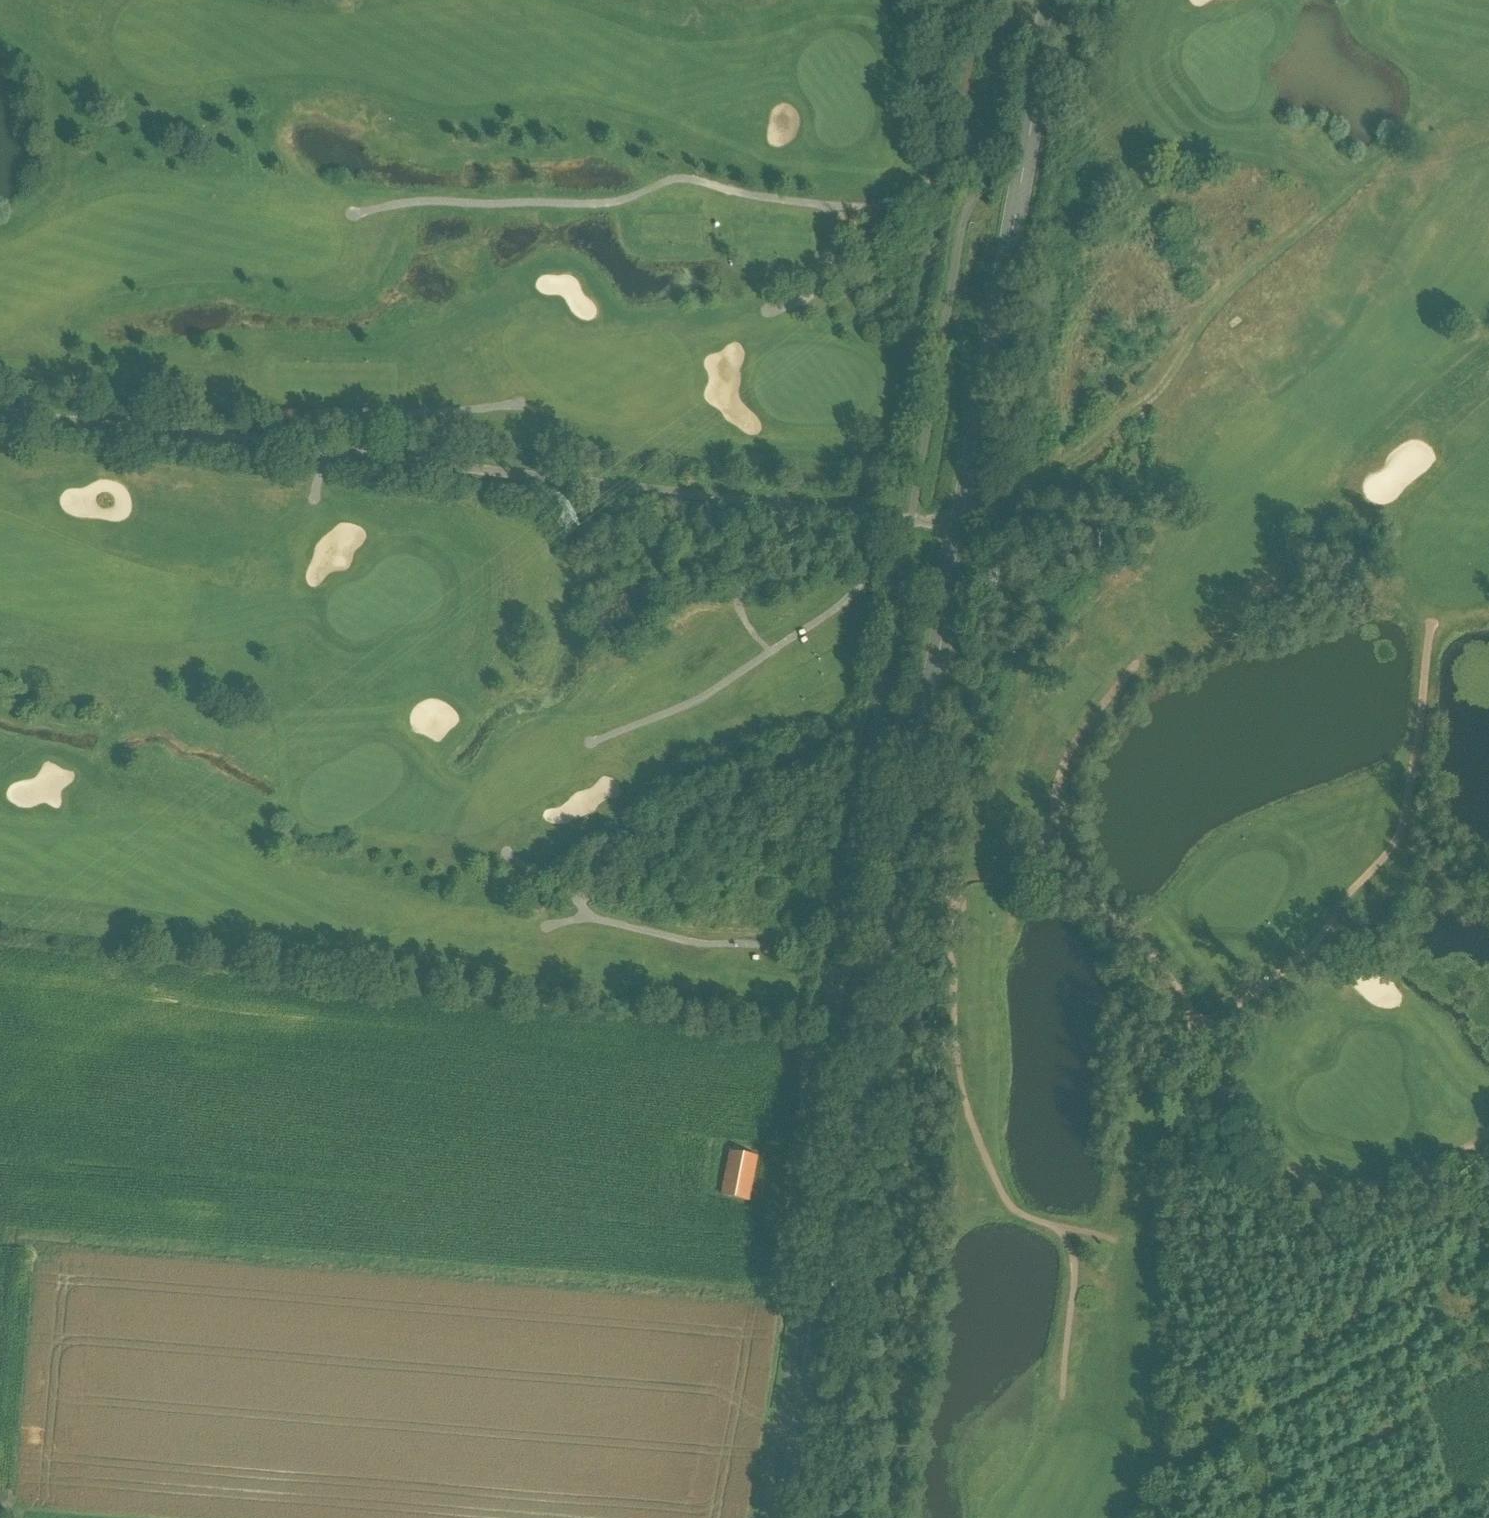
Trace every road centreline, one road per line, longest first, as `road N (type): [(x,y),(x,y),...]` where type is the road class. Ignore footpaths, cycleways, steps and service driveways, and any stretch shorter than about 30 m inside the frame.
road 1 (tertiary): [(962,535),(789,1517)]
road 2 (unclassified): [(962,535),(0,415)]
road 3 (tertiary): [(1056,0),(962,535)]

